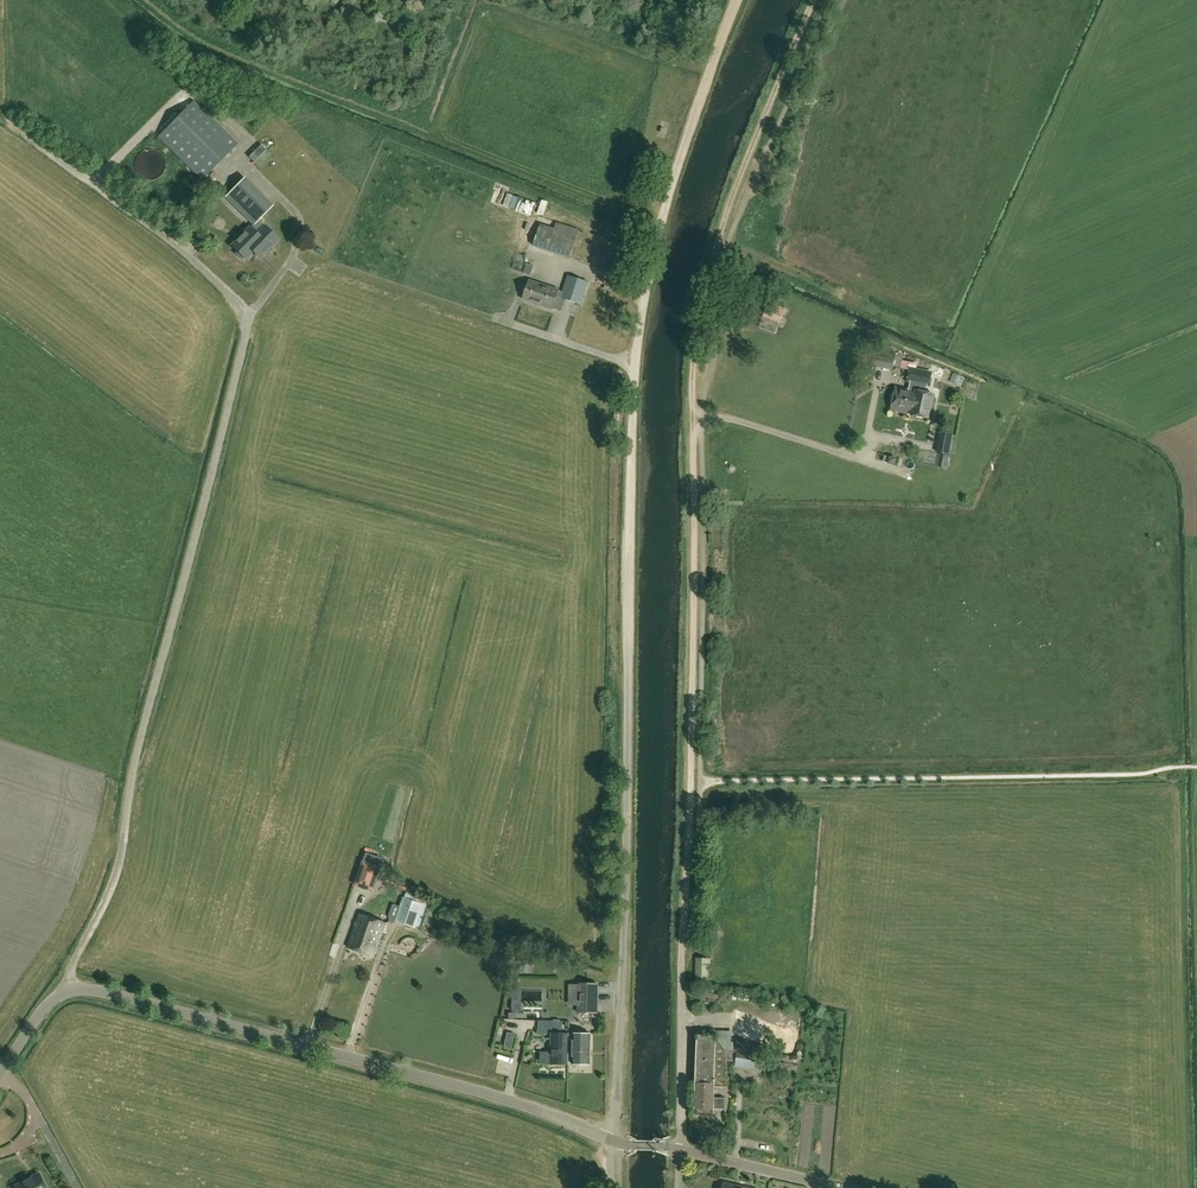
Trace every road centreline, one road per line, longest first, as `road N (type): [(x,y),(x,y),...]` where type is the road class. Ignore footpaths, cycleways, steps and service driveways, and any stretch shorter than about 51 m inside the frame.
road 1 (track): [(613,1141),(640,336),(669,191),(734,0)]
road 2 (track): [(683,938),(699,314),(728,203),(815,0)]
road 3 (unclassified): [(0,1074),(52,1002),(88,990),(511,1101),(613,1141)]
road 4 (track): [(680,1187),(683,938)]
road 5 (unclassified): [(681,1151),(833,1187)]

